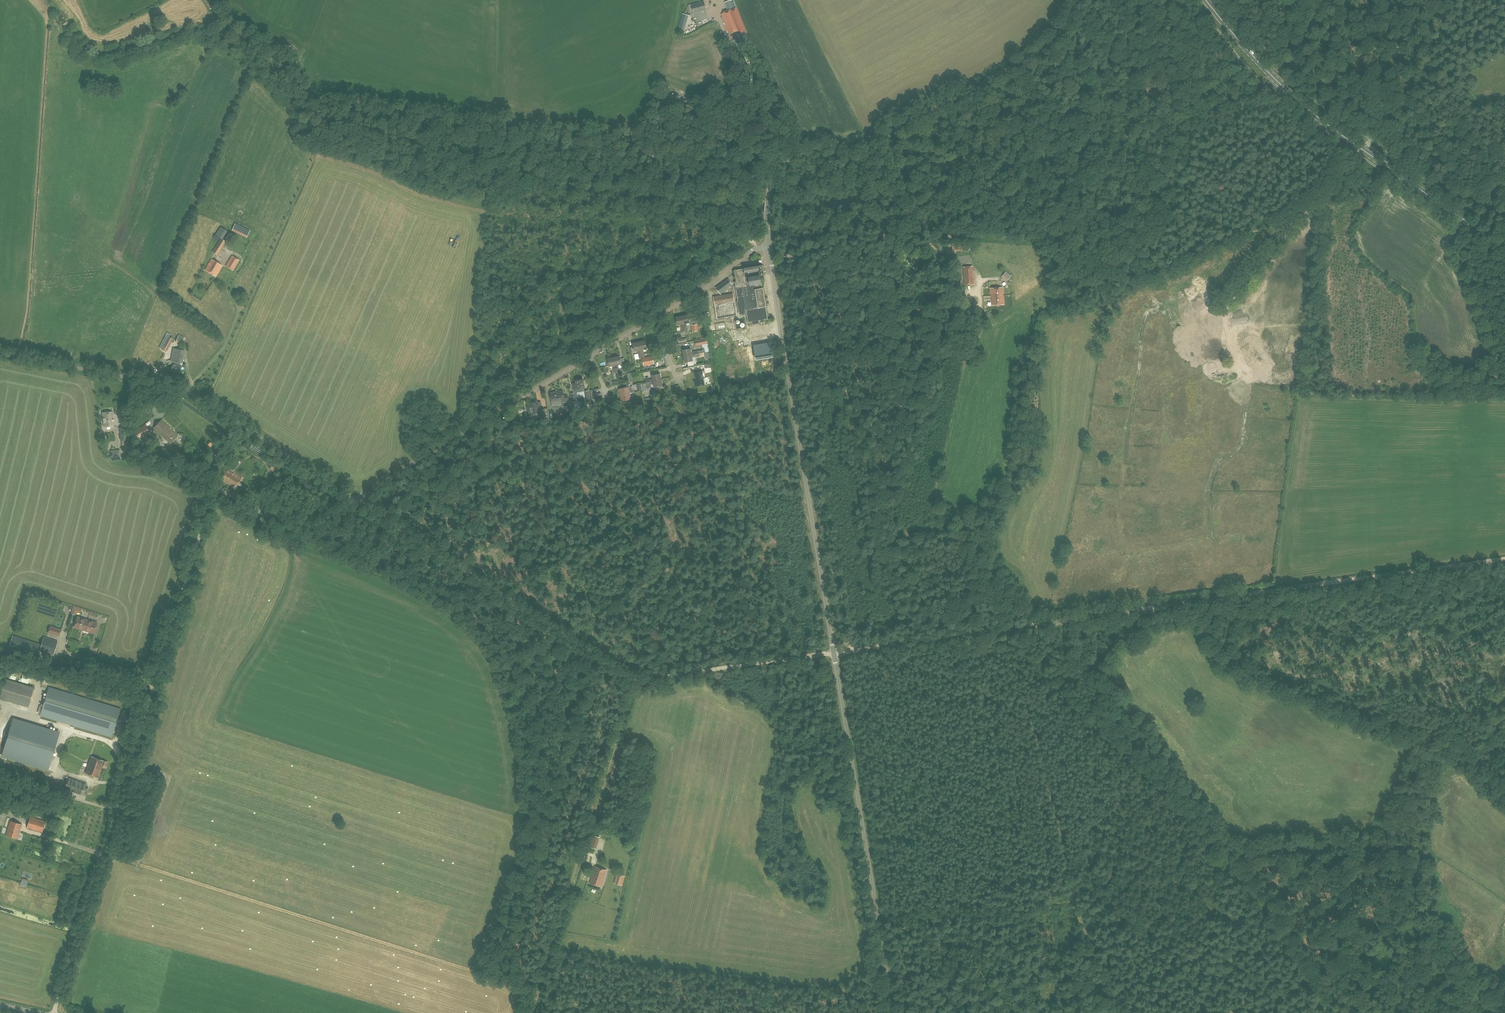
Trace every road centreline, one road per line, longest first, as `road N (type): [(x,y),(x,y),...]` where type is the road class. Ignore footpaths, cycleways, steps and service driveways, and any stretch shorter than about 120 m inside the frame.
road 1 (tertiary): [(894,1012),(769,247)]
road 2 (track): [(53,1012),(214,488),(298,533),(356,500)]
road 3 (track): [(834,653),(1504,560)]
road 4 (tertiary): [(769,247),(770,188),(785,163),(874,142),(1024,62),(1057,34),(1079,0)]
road 5 (unclassified): [(356,500),(188,391),(0,353)]
road 6 (secondary): [(1504,248),(1320,120),(1205,0)]
road 7 (track): [(637,680),(533,1012)]
road 8 (track): [(637,680),(356,500)]
road 9 (unclassified): [(356,500),(587,357)]
road 10 (track): [(807,656),(637,680)]
road 11 (unclassified): [(654,317),(769,247)]

